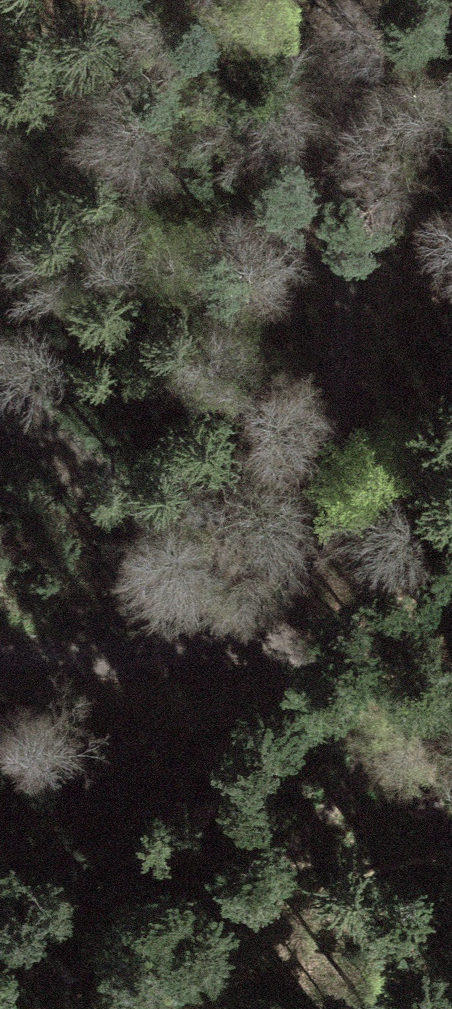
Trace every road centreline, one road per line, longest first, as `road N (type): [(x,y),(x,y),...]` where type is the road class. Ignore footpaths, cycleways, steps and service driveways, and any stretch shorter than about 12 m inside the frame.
road 1 (track): [(268,638),(317,553),(335,357),(350,0)]
road 2 (track): [(451,865),(355,775),(296,697),(268,638),(159,651),(0,649)]
road 3 (track): [(268,638),(0,423)]

